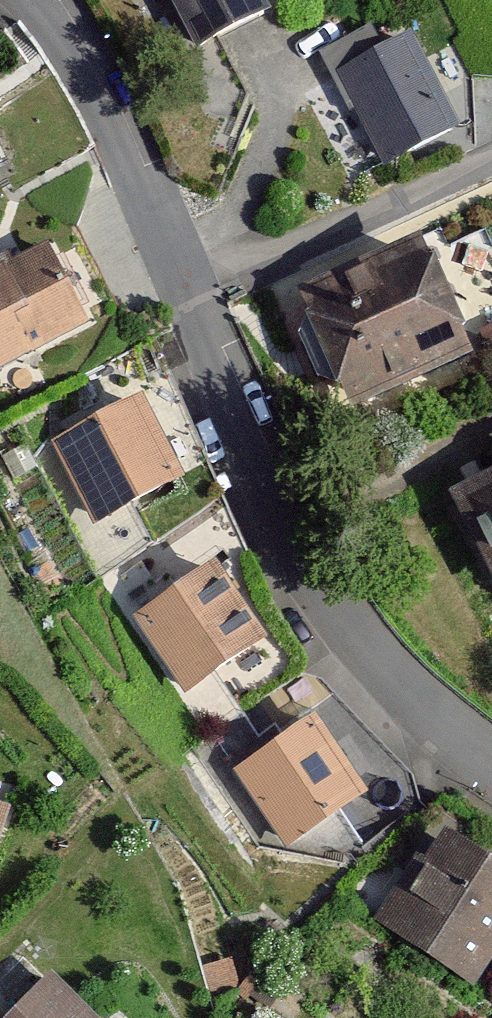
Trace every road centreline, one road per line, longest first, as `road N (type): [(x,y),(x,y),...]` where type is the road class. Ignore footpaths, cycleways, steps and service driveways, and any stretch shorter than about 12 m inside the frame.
road 1 (unclassified): [(37,0),(110,119),(189,289),(221,384),(318,574),(363,640),(491,760)]

